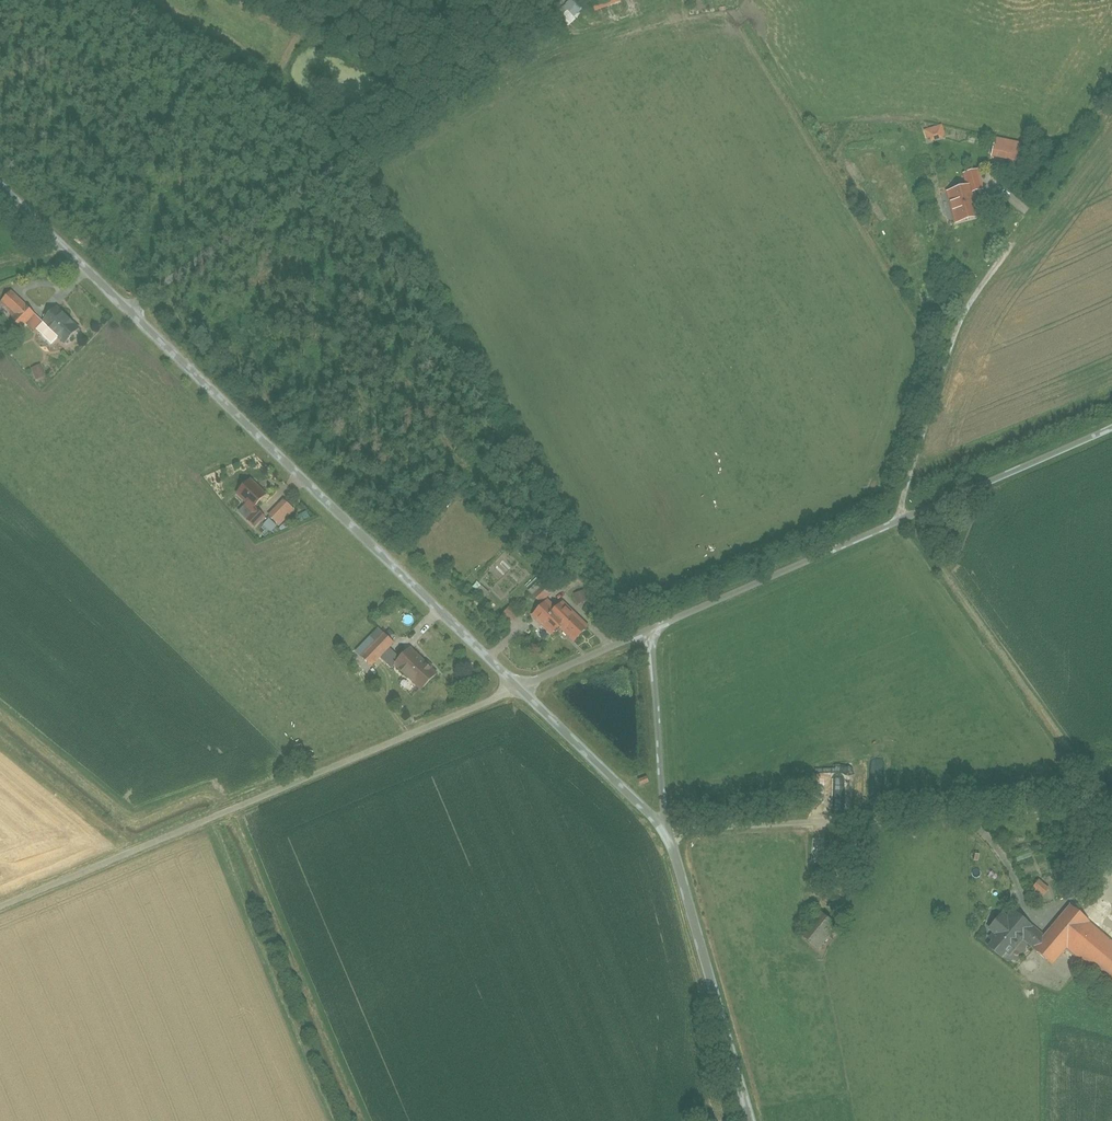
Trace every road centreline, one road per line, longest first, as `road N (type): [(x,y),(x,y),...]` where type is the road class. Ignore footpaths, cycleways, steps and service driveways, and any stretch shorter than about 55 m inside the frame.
road 1 (unclassified): [(520,690),(0,184)]
road 2 (unclassified): [(520,690),(0,908)]
road 3 (unclassified): [(652,629),(1111,412)]
road 4 (unclassified): [(753,1120),(668,835)]
road 5 (unclassified): [(668,835),(520,690)]
road 6 (unclassified): [(668,835),(652,629)]
road 7 (unclassified): [(652,629),(520,690)]

